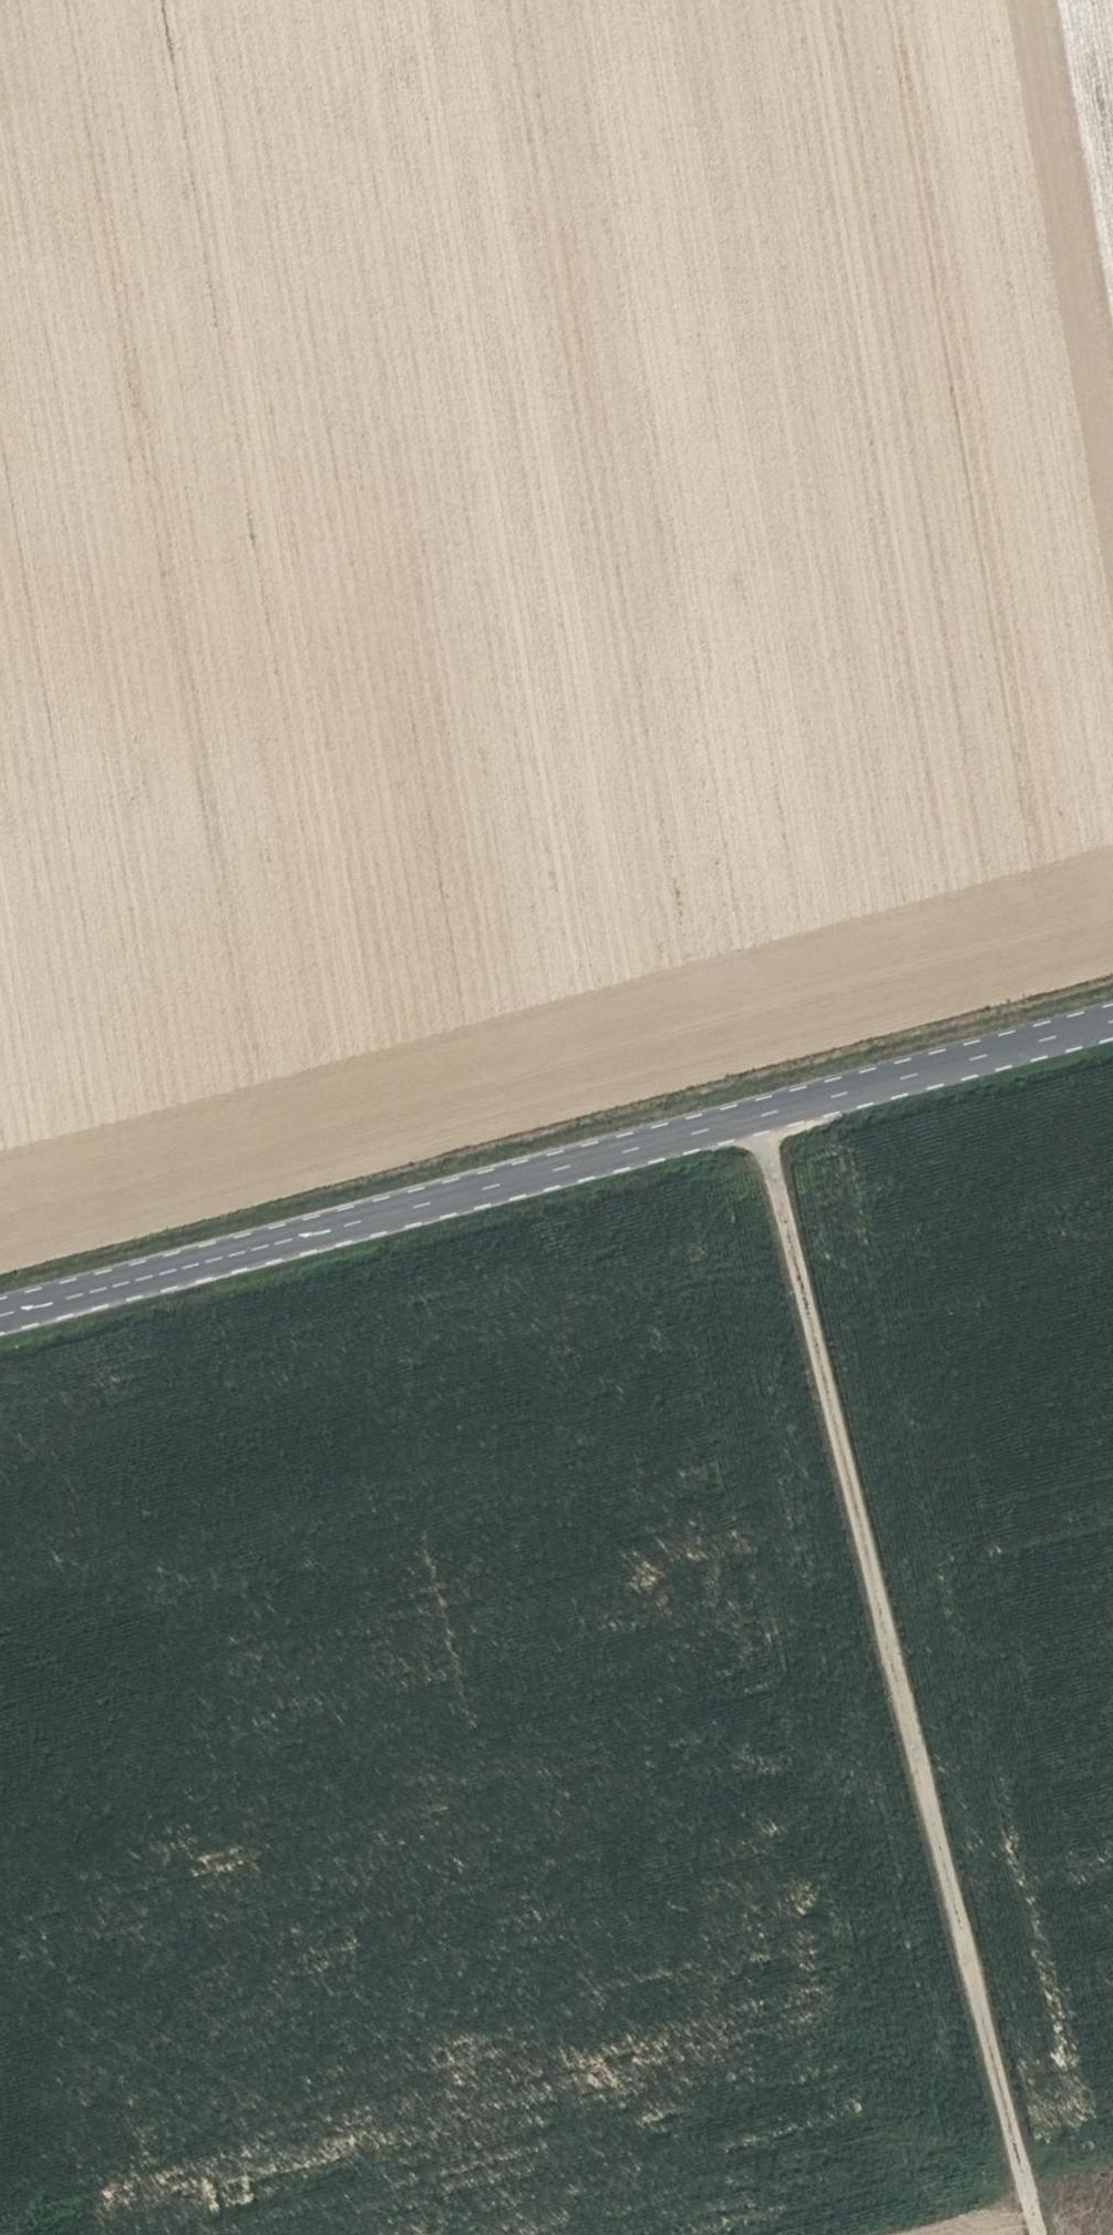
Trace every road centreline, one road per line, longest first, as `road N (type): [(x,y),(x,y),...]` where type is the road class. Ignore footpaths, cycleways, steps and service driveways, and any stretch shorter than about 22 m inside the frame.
road 1 (secondary): [(0,1318),(1112,1027)]
road 2 (track): [(757,1125),(1035,2234)]

